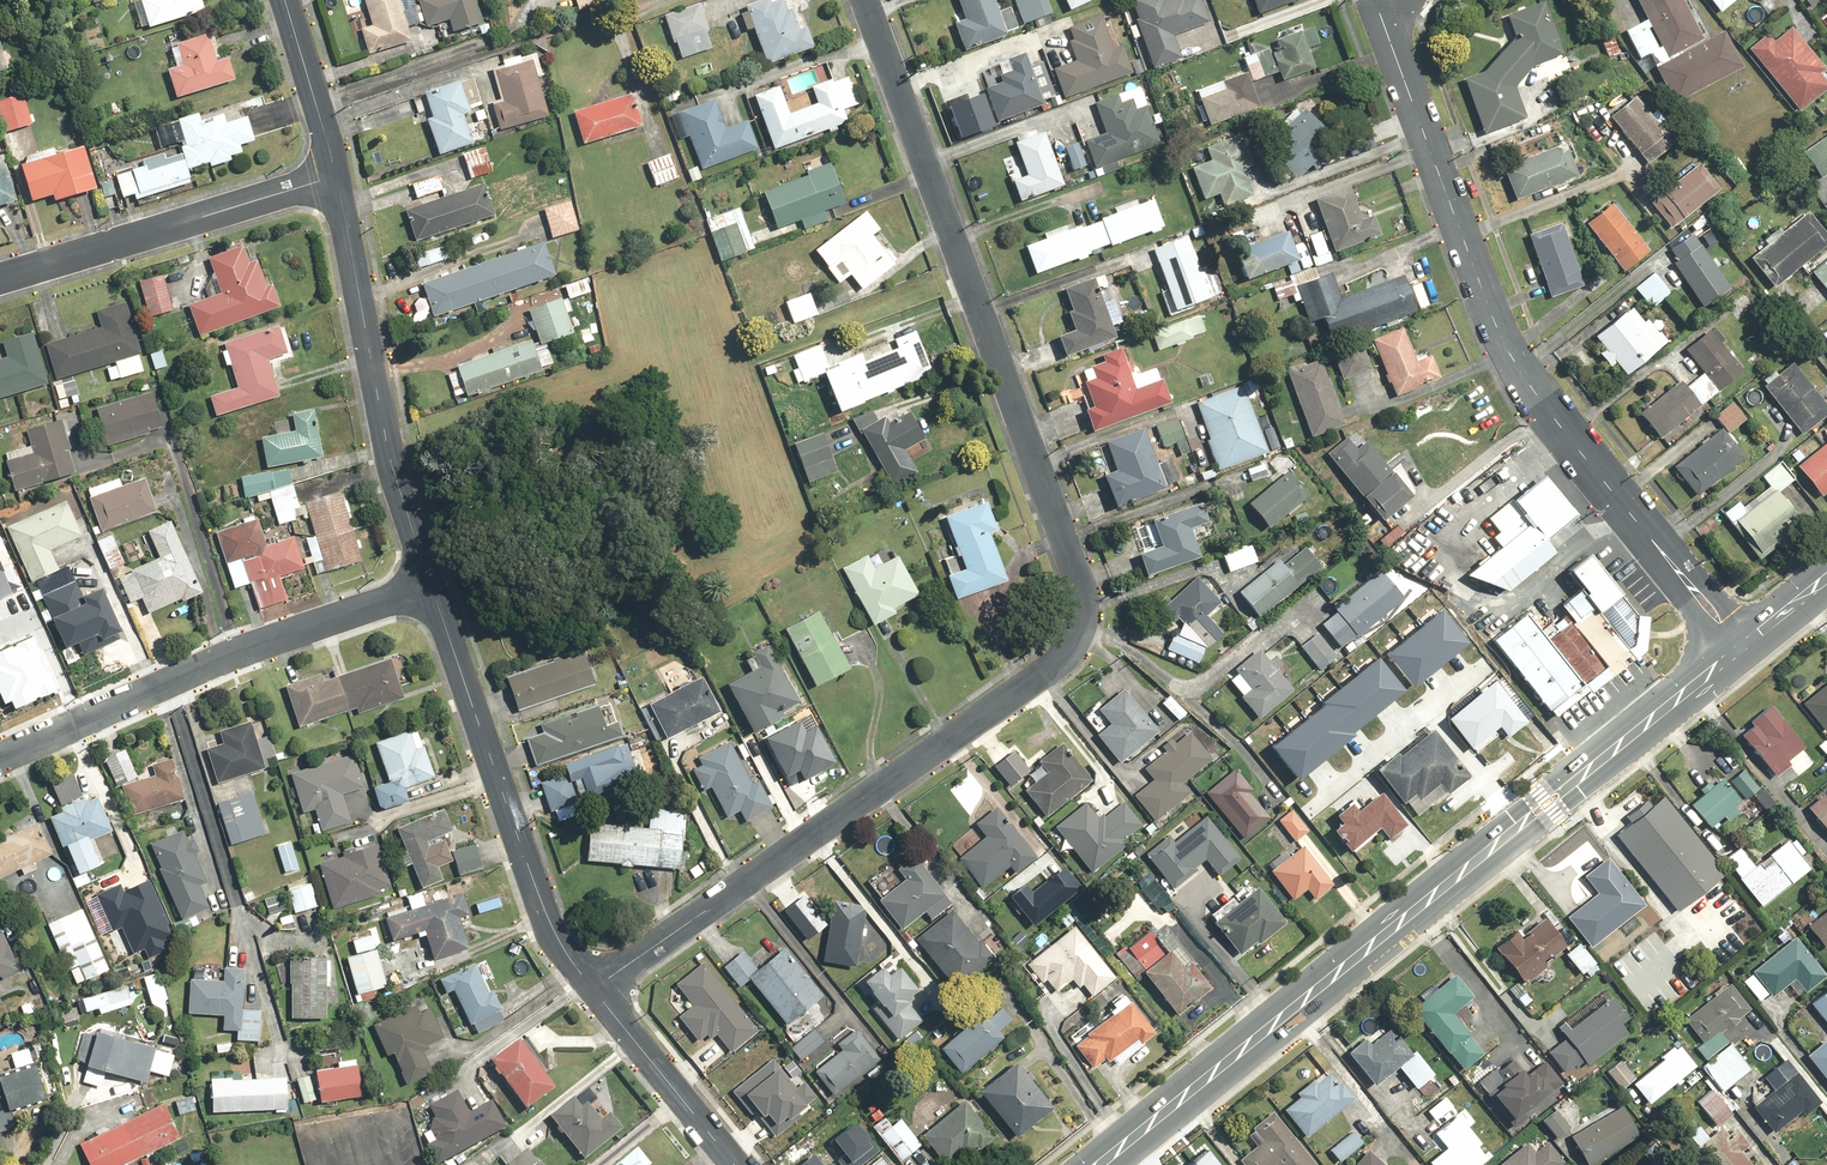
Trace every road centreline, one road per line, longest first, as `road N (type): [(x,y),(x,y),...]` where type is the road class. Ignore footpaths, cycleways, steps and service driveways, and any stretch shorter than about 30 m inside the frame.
road 1 (residential): [(594,990),(1054,666),(1077,635),(1083,608),(1075,574),(865,0)]
road 2 (secondary): [(1100,1164),(1742,649)]
road 3 (tertiary): [(1742,649),(1535,395),(1497,326),(1376,4)]
road 4 (residential): [(0,757),(209,662),(432,588)]
road 5 (residential): [(432,588),(545,915),(594,990)]
road 6 (residential): [(337,174),(395,477),(432,588)]
road 7 (residential): [(0,279),(337,174)]
road 8 (residential): [(594,990),(737,1164)]
road 9 (residential): [(287,0),(337,174)]

